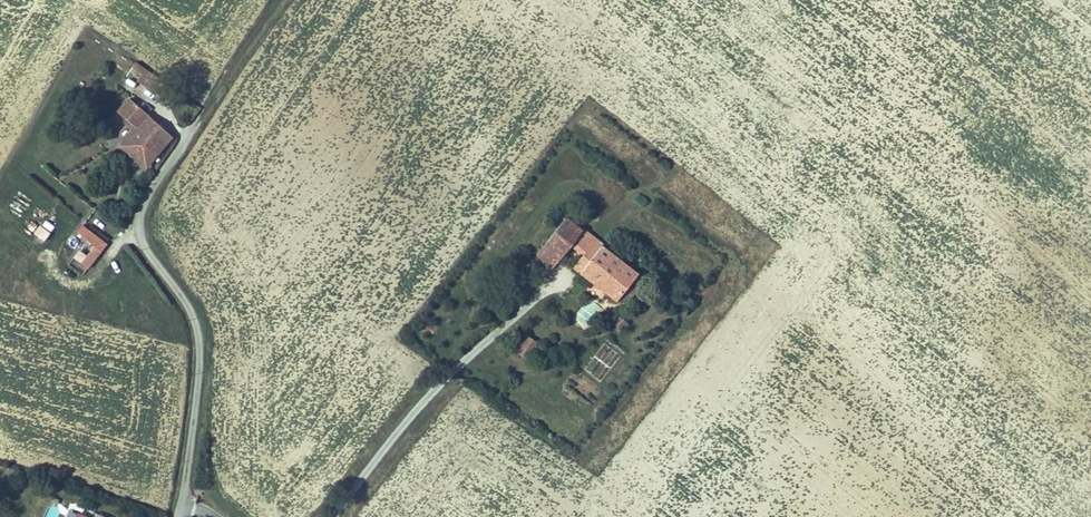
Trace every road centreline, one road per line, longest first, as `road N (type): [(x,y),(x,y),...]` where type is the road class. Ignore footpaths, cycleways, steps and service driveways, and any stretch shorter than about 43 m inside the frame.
road 1 (unclassified): [(201,110),(129,229),(206,324),(194,516)]
road 2 (track): [(347,516),(462,387),(516,353)]
road 3 (track): [(201,110),(282,0)]

